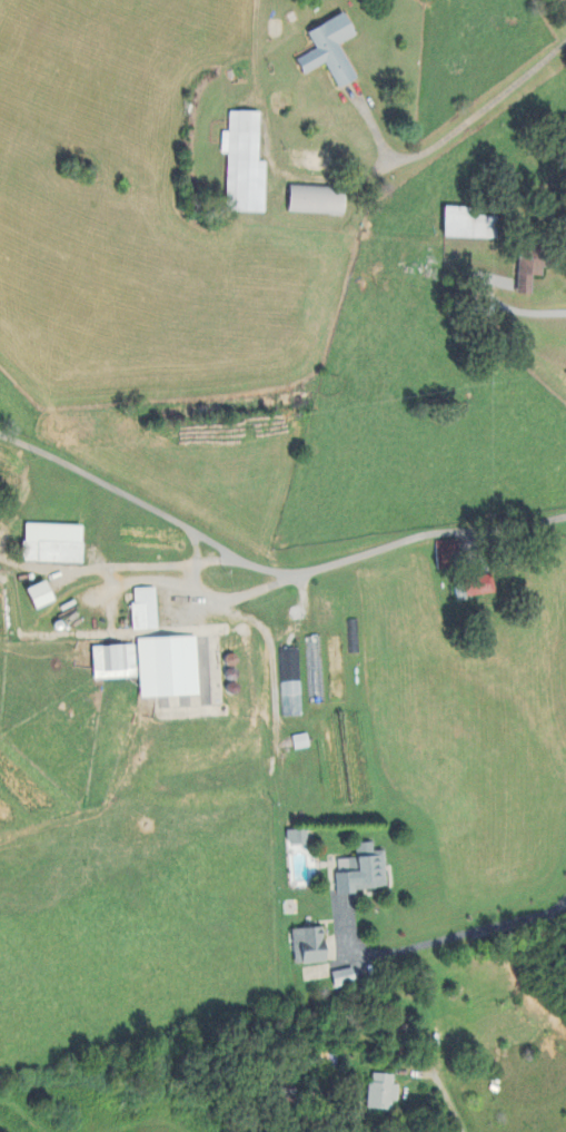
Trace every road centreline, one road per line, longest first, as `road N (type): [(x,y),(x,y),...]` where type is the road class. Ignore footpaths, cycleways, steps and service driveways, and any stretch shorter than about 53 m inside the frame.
road 1 (residential): [(565,516),(451,532),(292,573),(0,438)]

